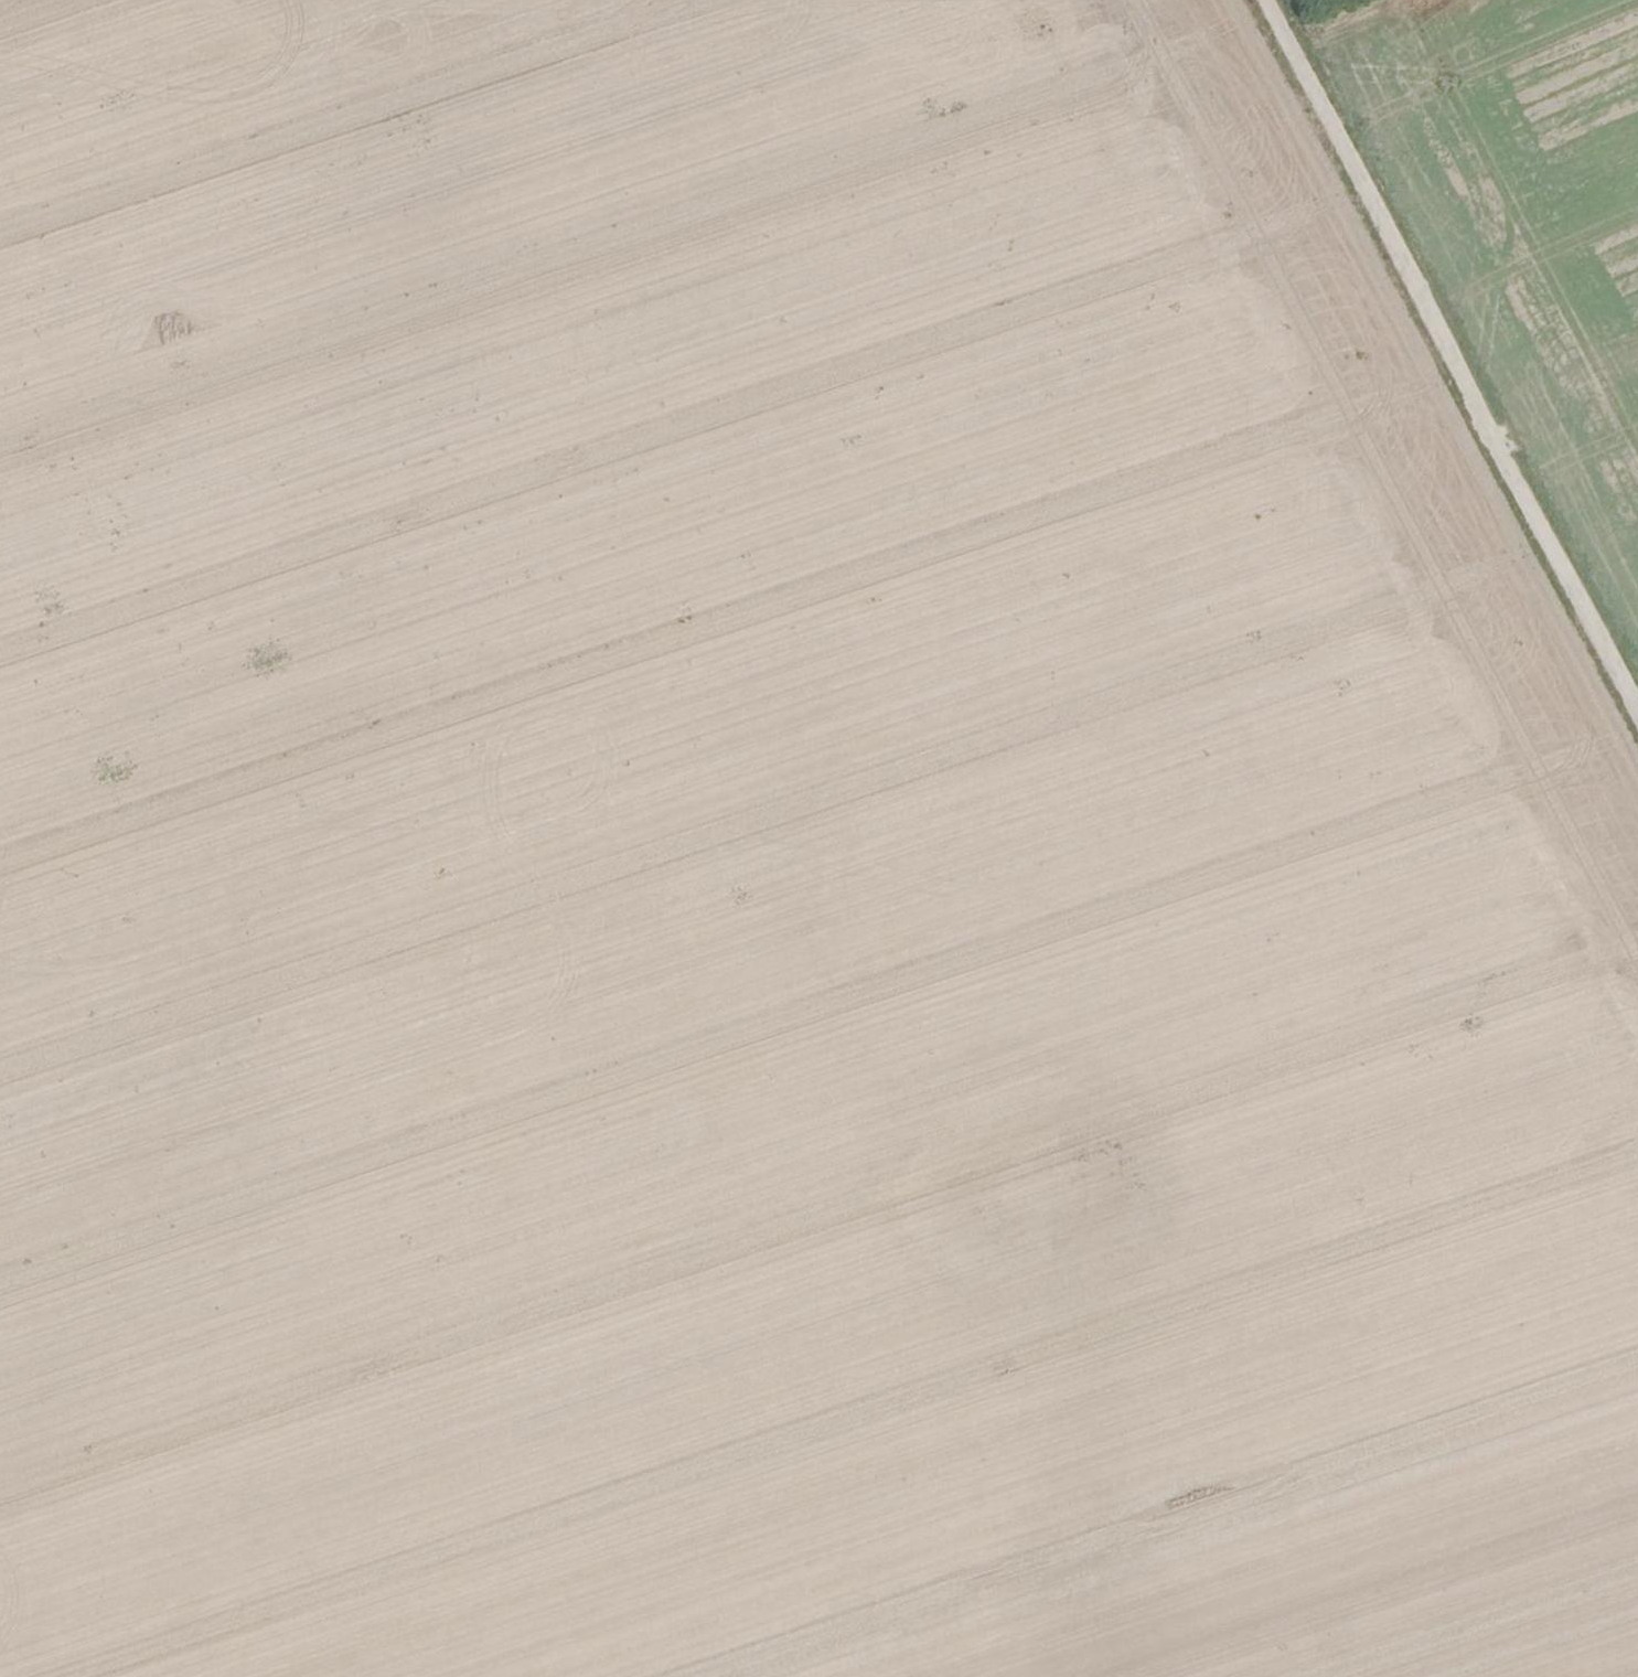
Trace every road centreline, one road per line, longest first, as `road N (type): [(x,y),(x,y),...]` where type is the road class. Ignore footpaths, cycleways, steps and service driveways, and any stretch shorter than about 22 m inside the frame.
road 1 (track): [(1265,0),(1637,713)]

